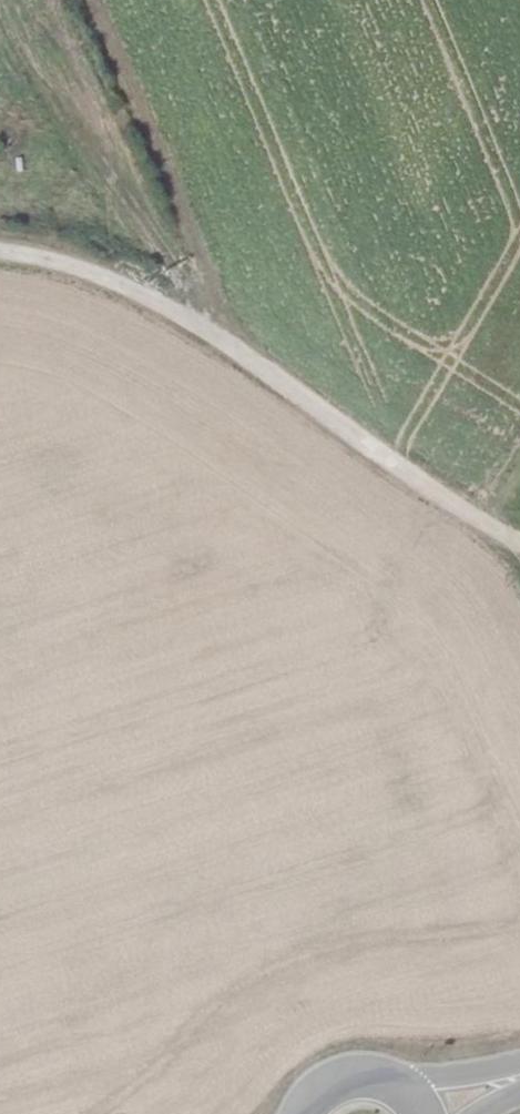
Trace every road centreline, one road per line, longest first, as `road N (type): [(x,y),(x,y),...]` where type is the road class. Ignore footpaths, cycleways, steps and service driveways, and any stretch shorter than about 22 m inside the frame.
road 1 (track): [(509,536),(322,400),(138,288),(0,249)]
road 2 (secondary): [(519,1065),(399,1082)]

